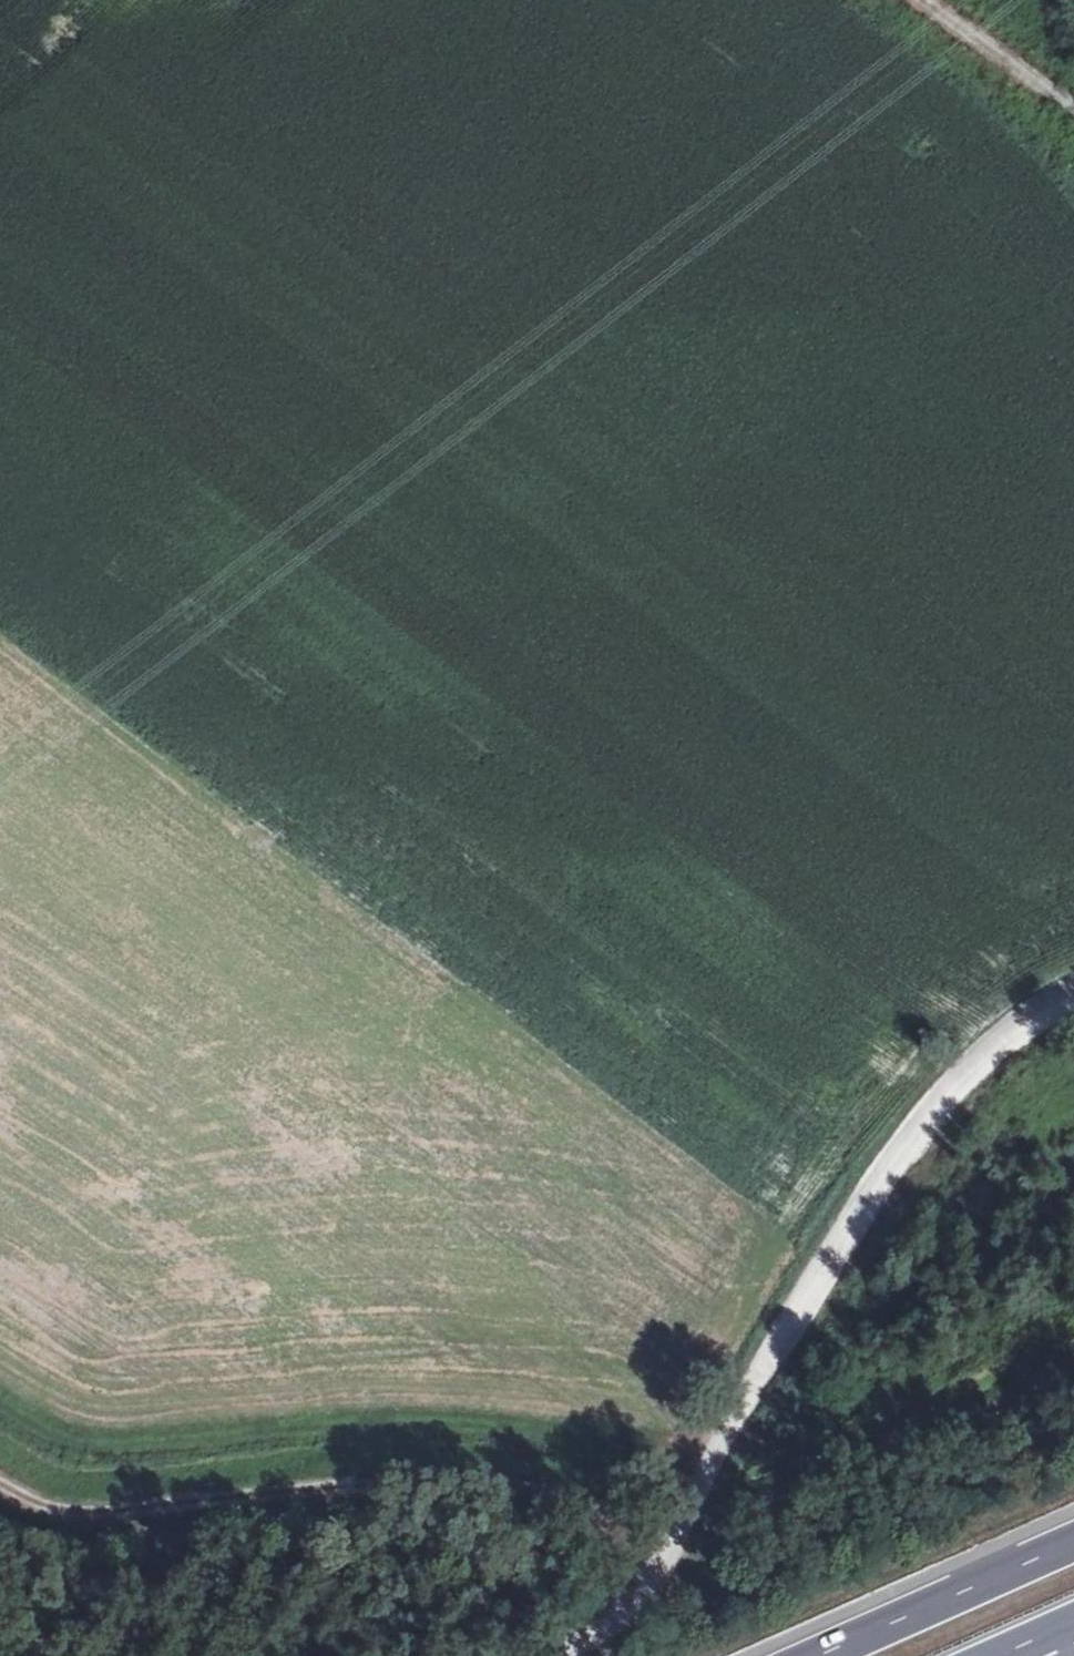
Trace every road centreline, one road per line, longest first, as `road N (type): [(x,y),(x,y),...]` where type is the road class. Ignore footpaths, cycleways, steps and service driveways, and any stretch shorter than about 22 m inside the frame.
road 1 (track): [(565,1655),(613,1627),(663,1561),(761,1366),(918,1123),(963,1069),(1073,992)]
road 2 (motorway): [(1073,1539),(813,1655)]
road 3 (track): [(929,0),(1073,111)]

